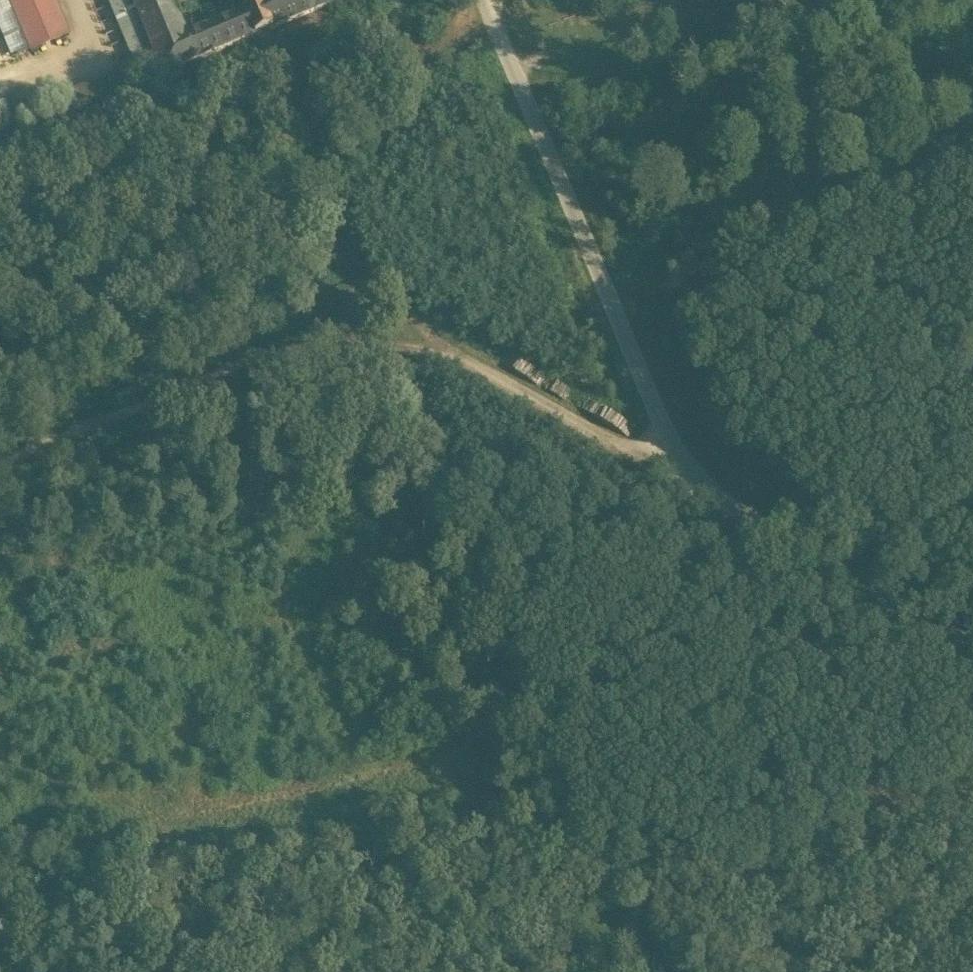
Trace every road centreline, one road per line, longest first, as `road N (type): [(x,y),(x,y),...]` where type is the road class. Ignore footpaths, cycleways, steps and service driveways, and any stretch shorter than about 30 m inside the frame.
road 1 (track): [(0,467),(266,357),(342,344),(443,354),(686,486)]
road 2 (track): [(484,0),(686,486)]
road 3 (track): [(498,34),(299,110),(367,283)]
road 4 (track): [(686,486),(972,647)]
road 5 (track): [(443,354),(367,283),(342,344)]
road 6 (track): [(299,110),(251,0)]

